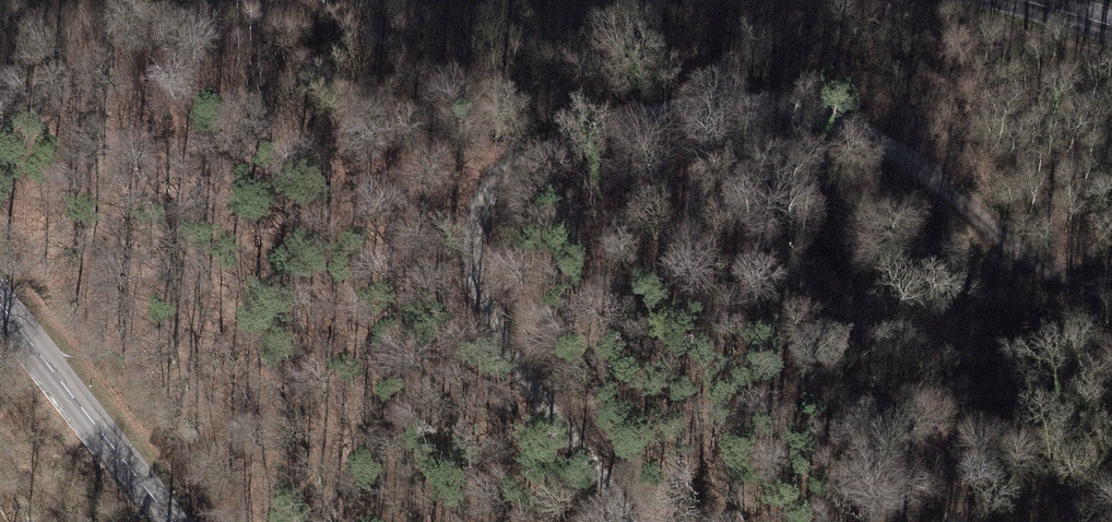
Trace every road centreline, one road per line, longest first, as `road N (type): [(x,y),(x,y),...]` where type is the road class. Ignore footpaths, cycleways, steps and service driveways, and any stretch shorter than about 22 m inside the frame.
road 1 (track): [(1111,286),(1054,270),(1004,243),(910,160),(836,122),(767,101),(677,104),(556,137),(487,188),(467,263),(503,361),(584,457),(624,521)]
road 2 (tertiary): [(171,521),(0,304)]

